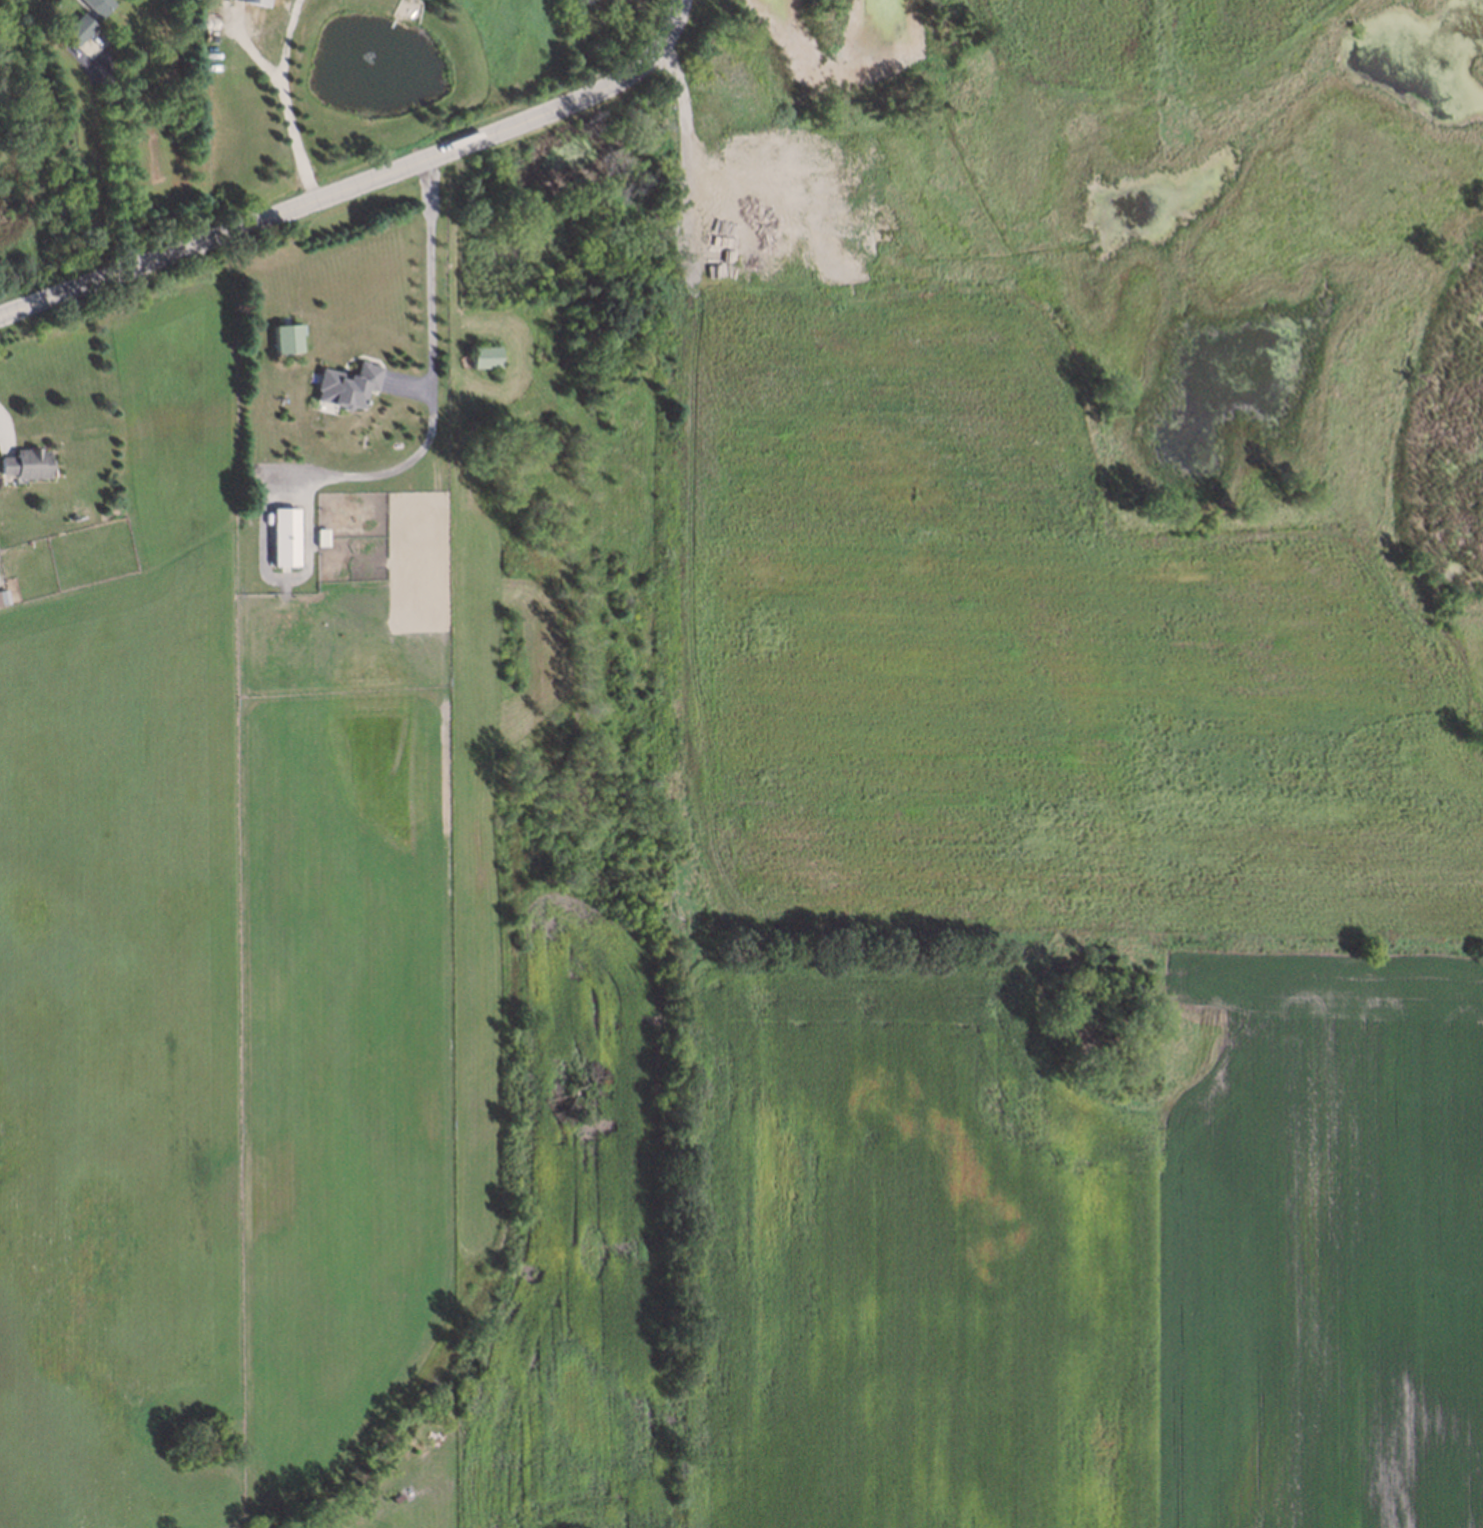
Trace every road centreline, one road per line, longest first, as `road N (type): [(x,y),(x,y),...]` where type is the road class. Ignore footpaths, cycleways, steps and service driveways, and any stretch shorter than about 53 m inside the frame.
road 1 (secondary): [(0,318),(594,95),(648,62)]

